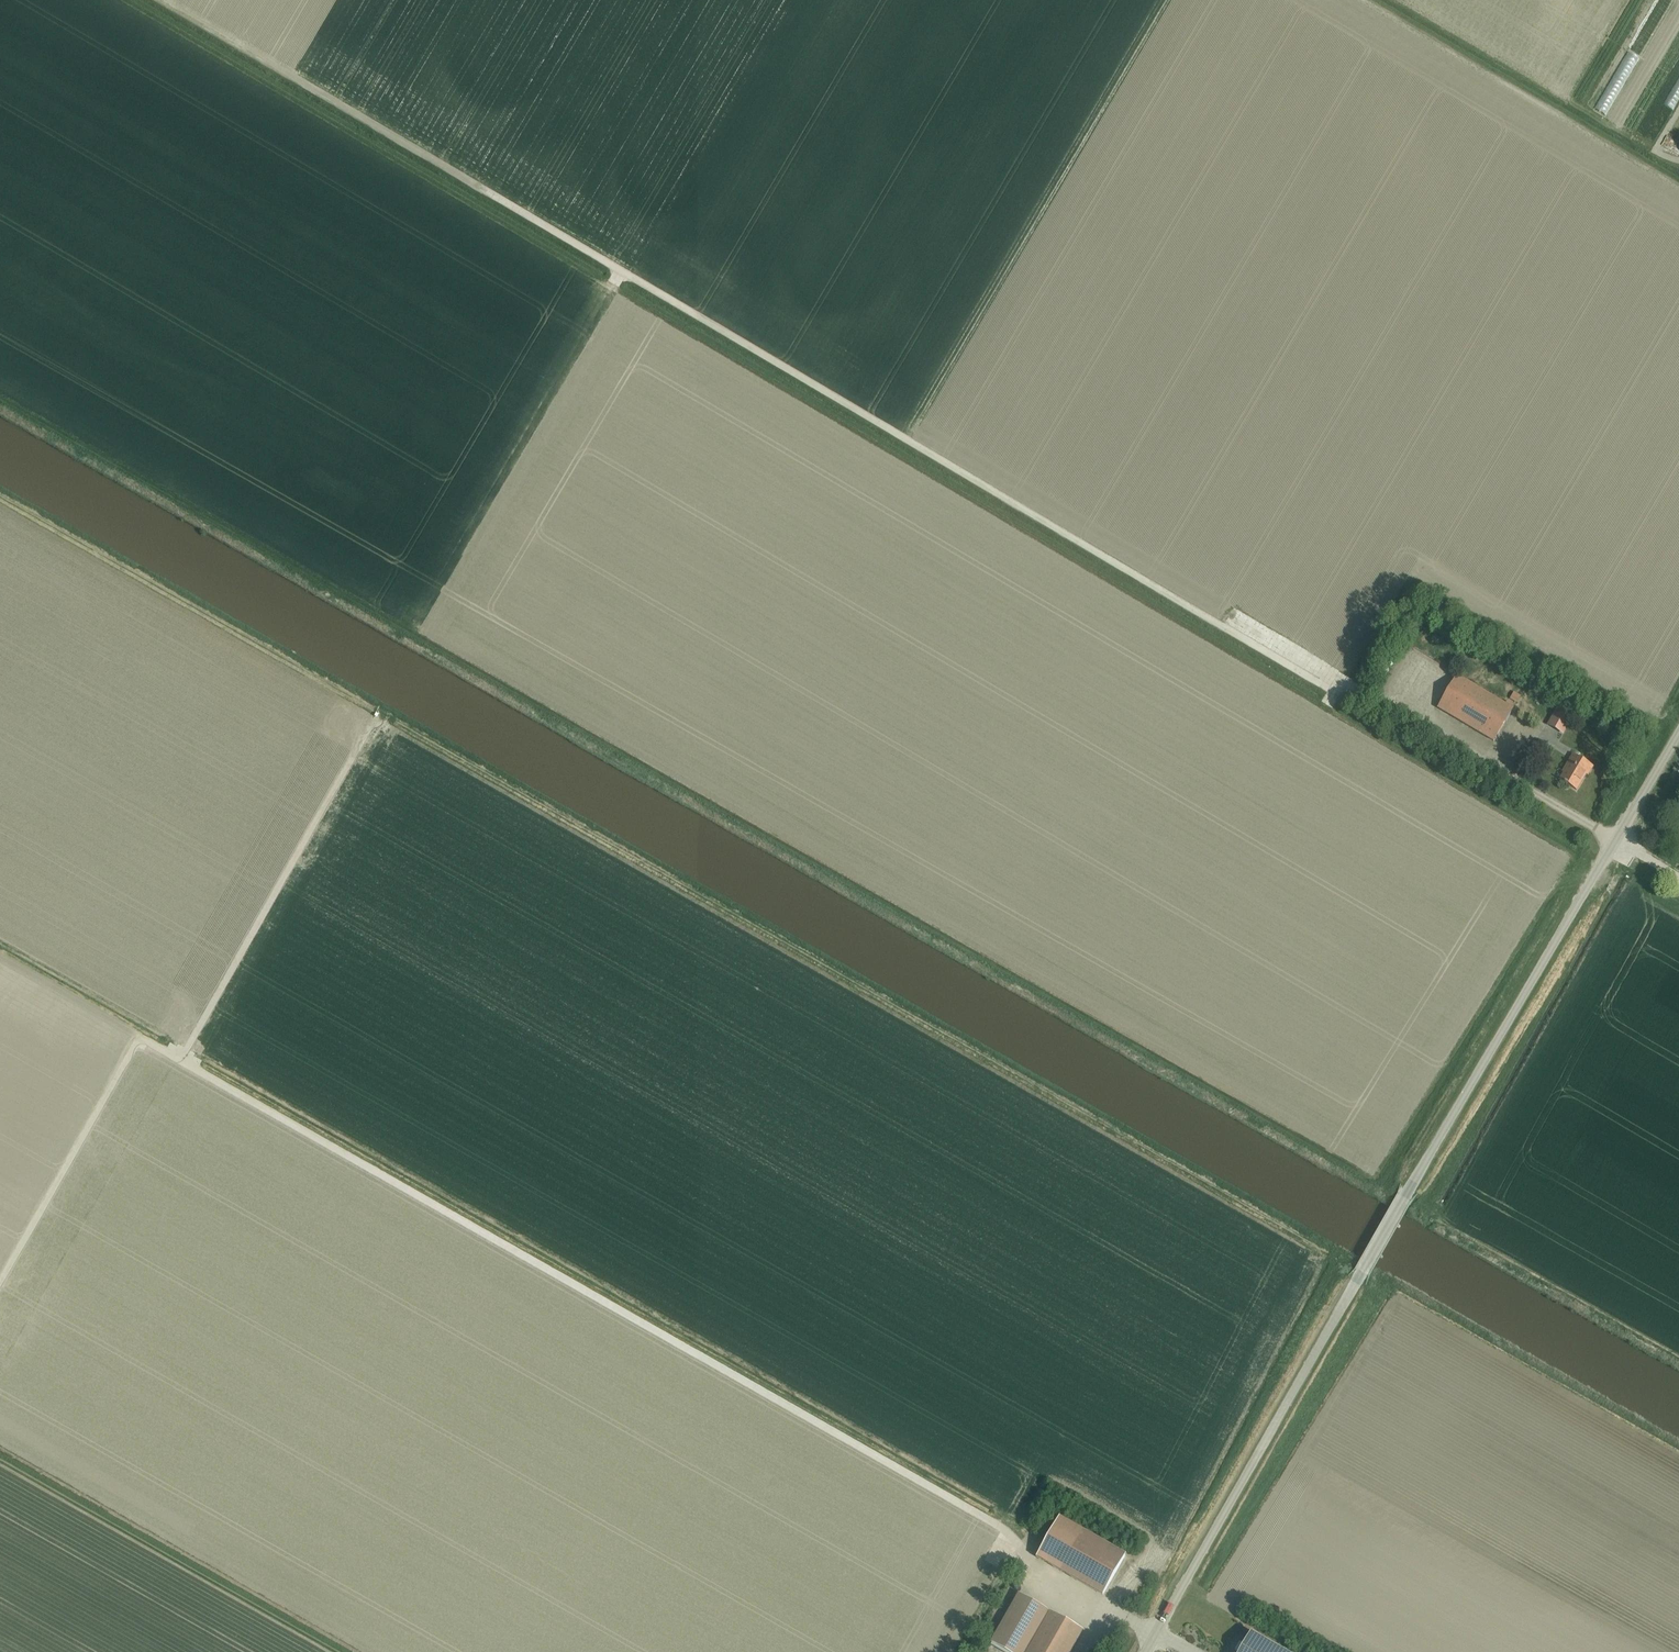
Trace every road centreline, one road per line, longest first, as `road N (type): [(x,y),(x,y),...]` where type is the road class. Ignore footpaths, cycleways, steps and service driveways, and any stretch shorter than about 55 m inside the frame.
road 1 (unclassified): [(1141,1651),(1678,731)]

